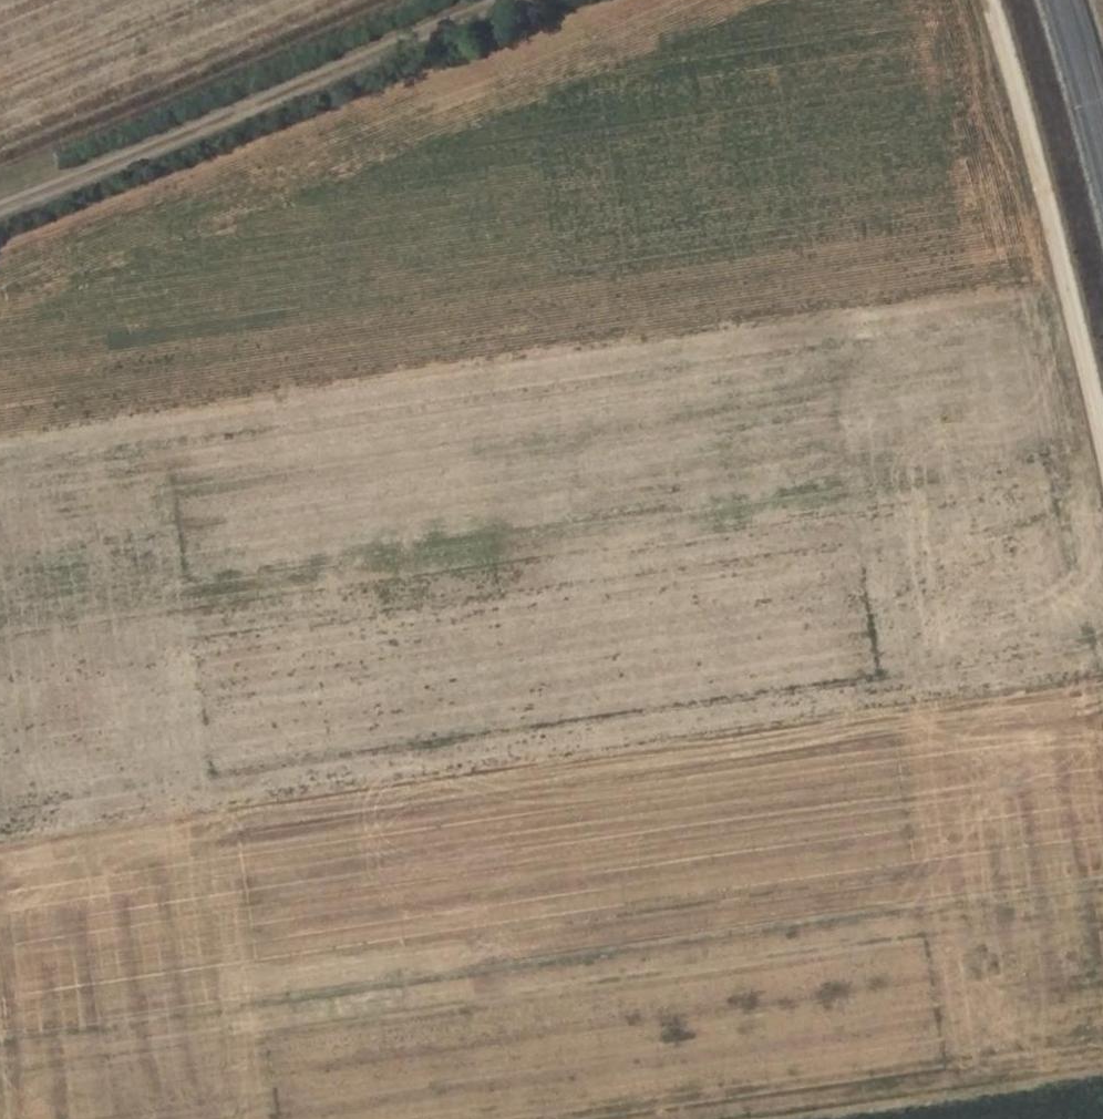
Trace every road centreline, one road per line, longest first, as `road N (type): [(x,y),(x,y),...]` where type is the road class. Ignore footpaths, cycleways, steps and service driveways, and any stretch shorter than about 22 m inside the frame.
road 1 (track): [(1102,466),(1056,243),(978,0)]

